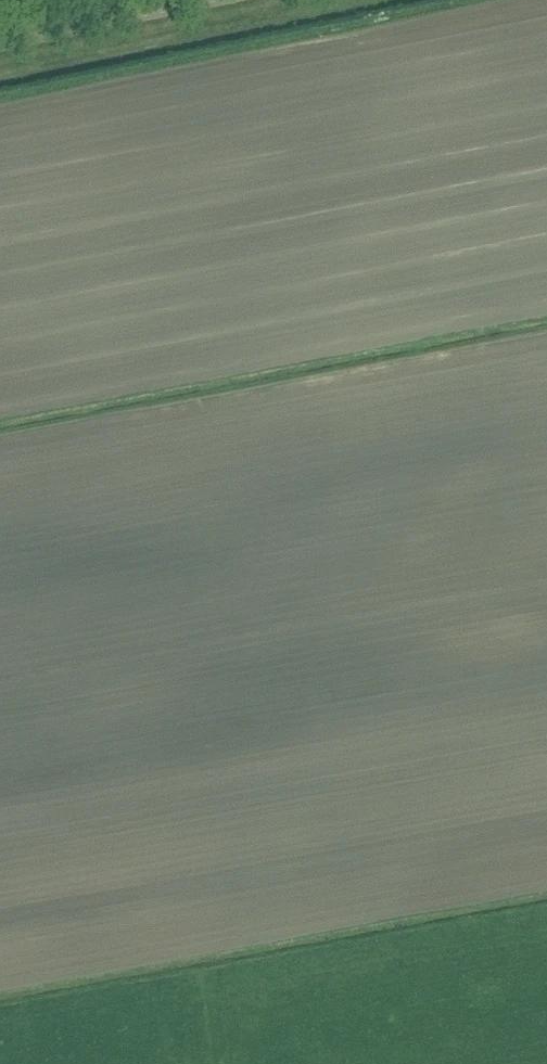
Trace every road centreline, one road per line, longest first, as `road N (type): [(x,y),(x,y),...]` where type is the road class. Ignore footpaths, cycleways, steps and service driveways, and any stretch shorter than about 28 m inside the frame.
road 1 (tertiary): [(0,35),(170,0)]

